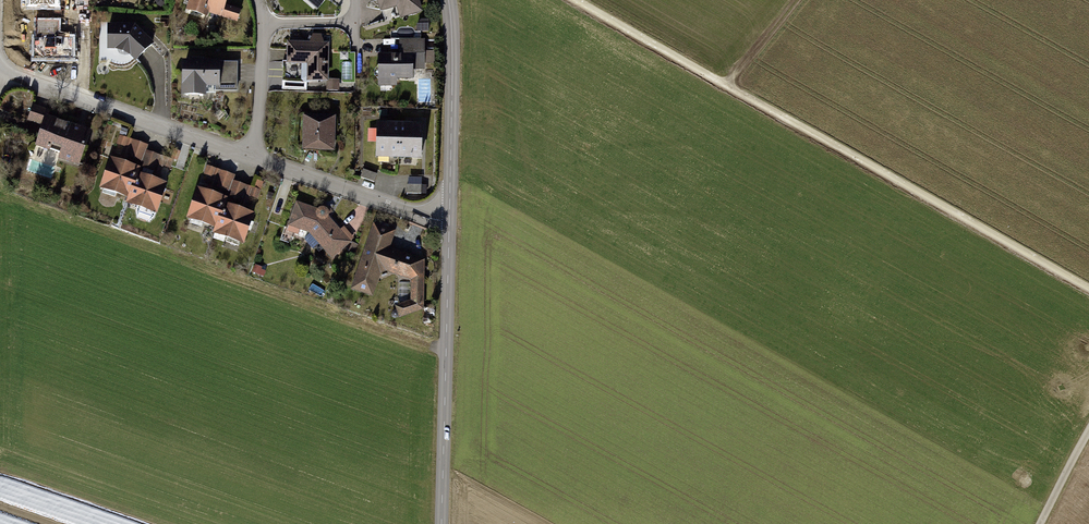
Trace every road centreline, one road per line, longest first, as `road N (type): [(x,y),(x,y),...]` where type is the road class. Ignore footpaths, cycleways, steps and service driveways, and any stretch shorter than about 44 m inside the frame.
road 1 (track): [(579,0),(1088,291)]
road 2 (track): [(0,190),(446,349)]
road 3 (tertiary): [(449,222),(442,523)]
road 4 (residential): [(0,72),(250,157)]
road 5 (tertiary): [(448,0),(449,222)]
road 6 (residential): [(250,157),(449,222)]
road 7 (residential): [(250,157),(266,23)]

